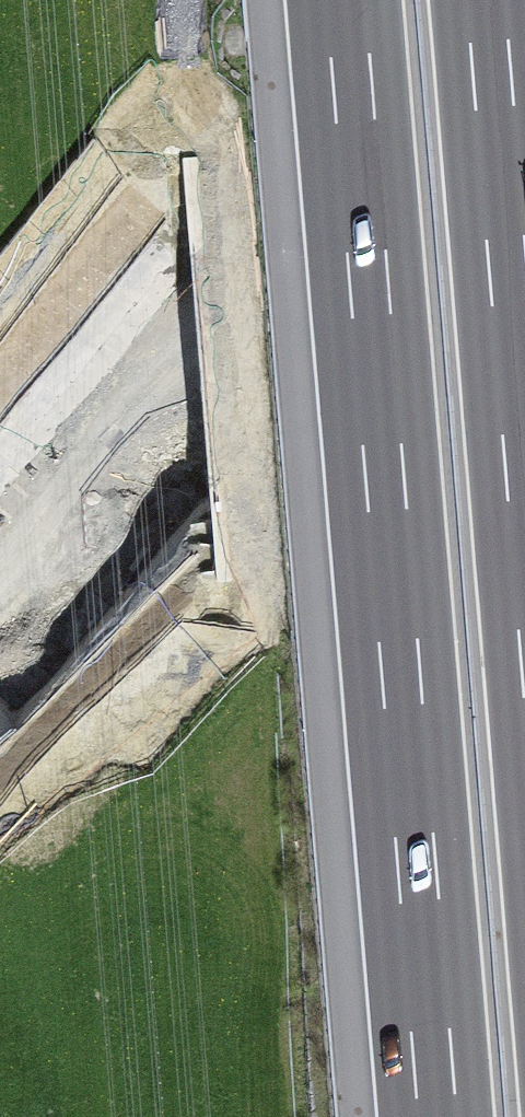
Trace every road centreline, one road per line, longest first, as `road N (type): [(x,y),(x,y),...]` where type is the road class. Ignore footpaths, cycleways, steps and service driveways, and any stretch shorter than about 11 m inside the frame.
road 1 (motorway): [(346,0),(438,1116)]
road 2 (primary): [(524,11),(0,611)]
road 3 (motorway): [(524,461),(487,0)]

